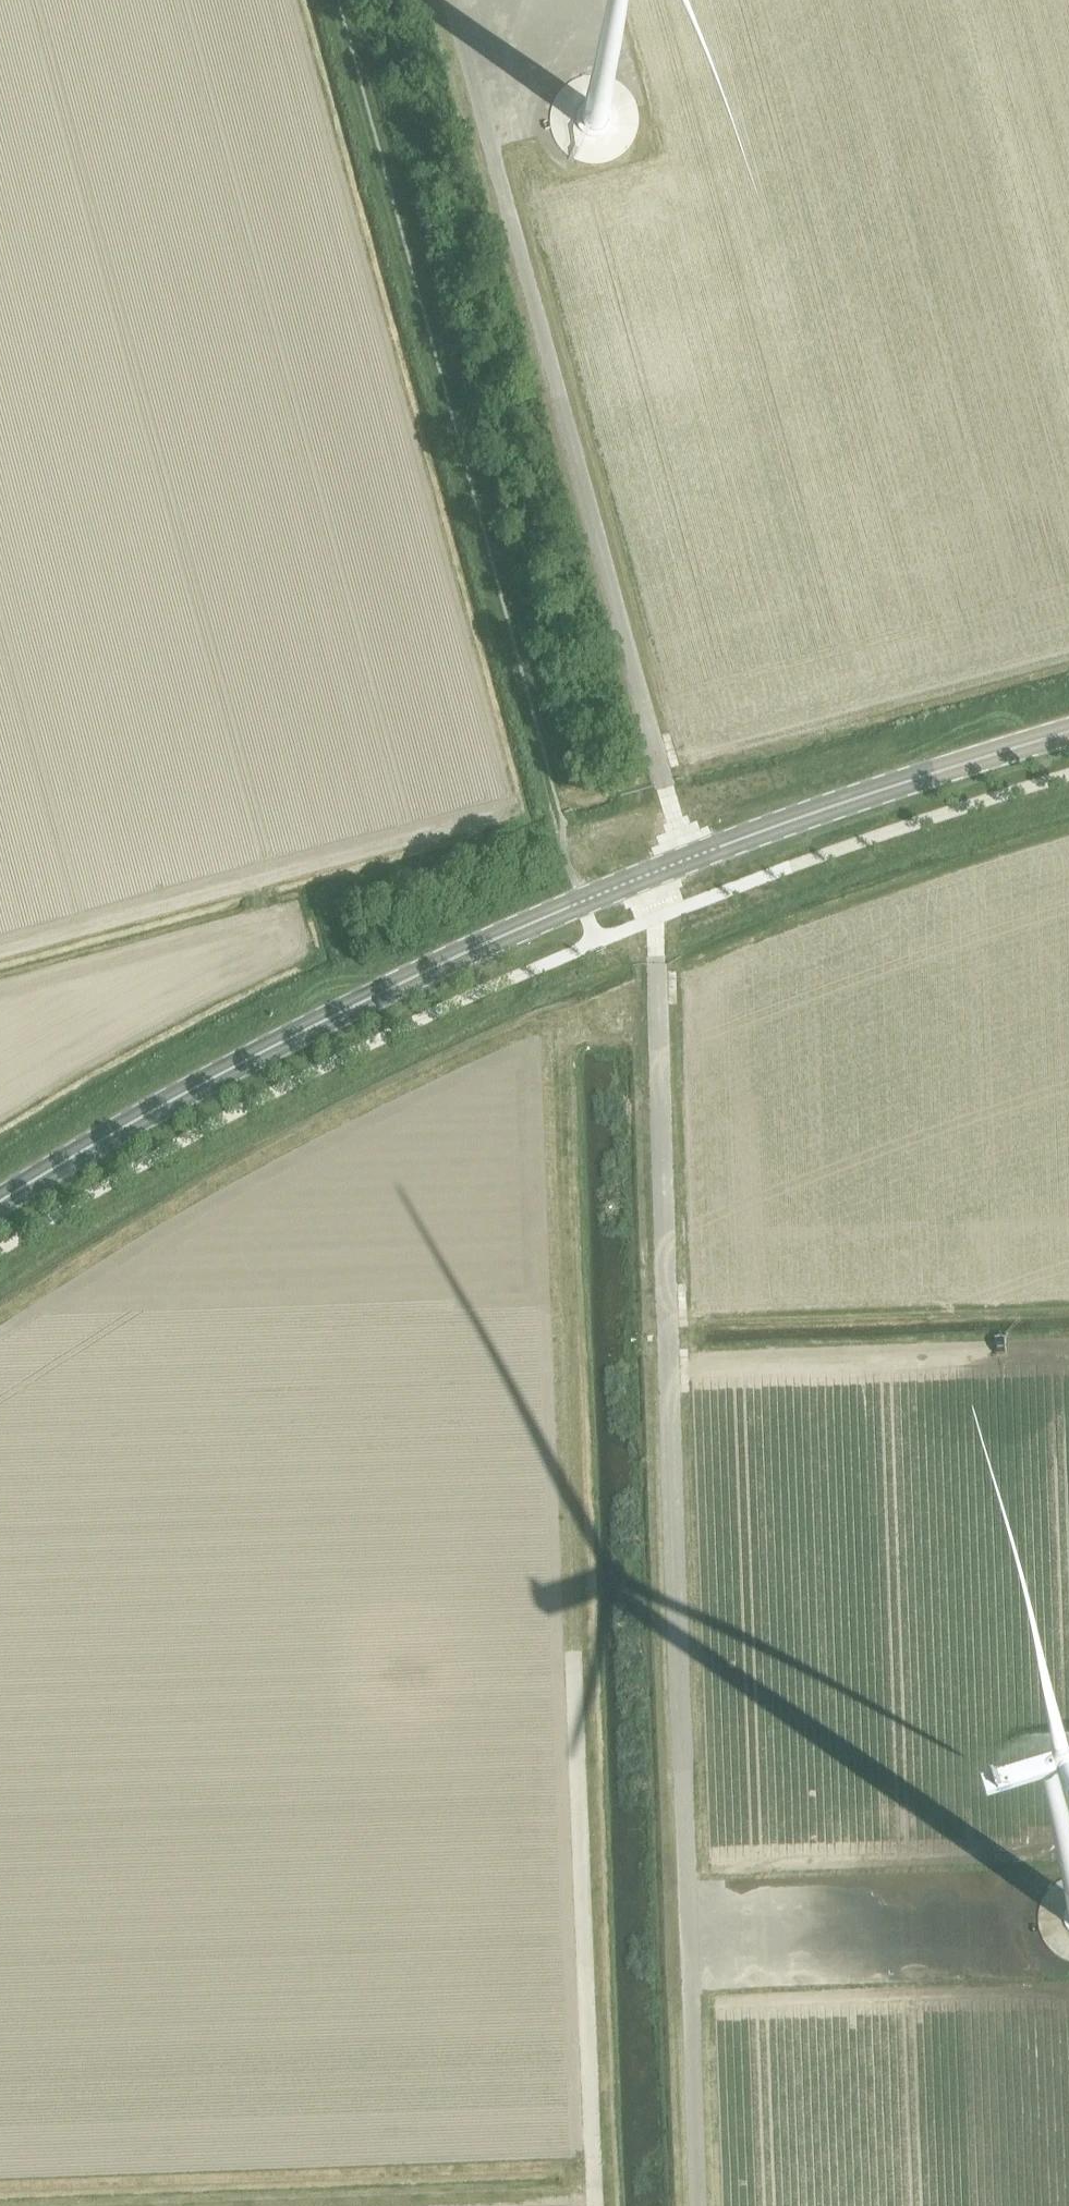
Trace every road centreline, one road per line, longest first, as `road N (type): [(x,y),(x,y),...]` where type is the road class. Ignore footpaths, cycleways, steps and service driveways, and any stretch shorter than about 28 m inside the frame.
road 1 (secondary): [(0,1199),(215,1074),(580,901),(897,786),(1068,733)]

